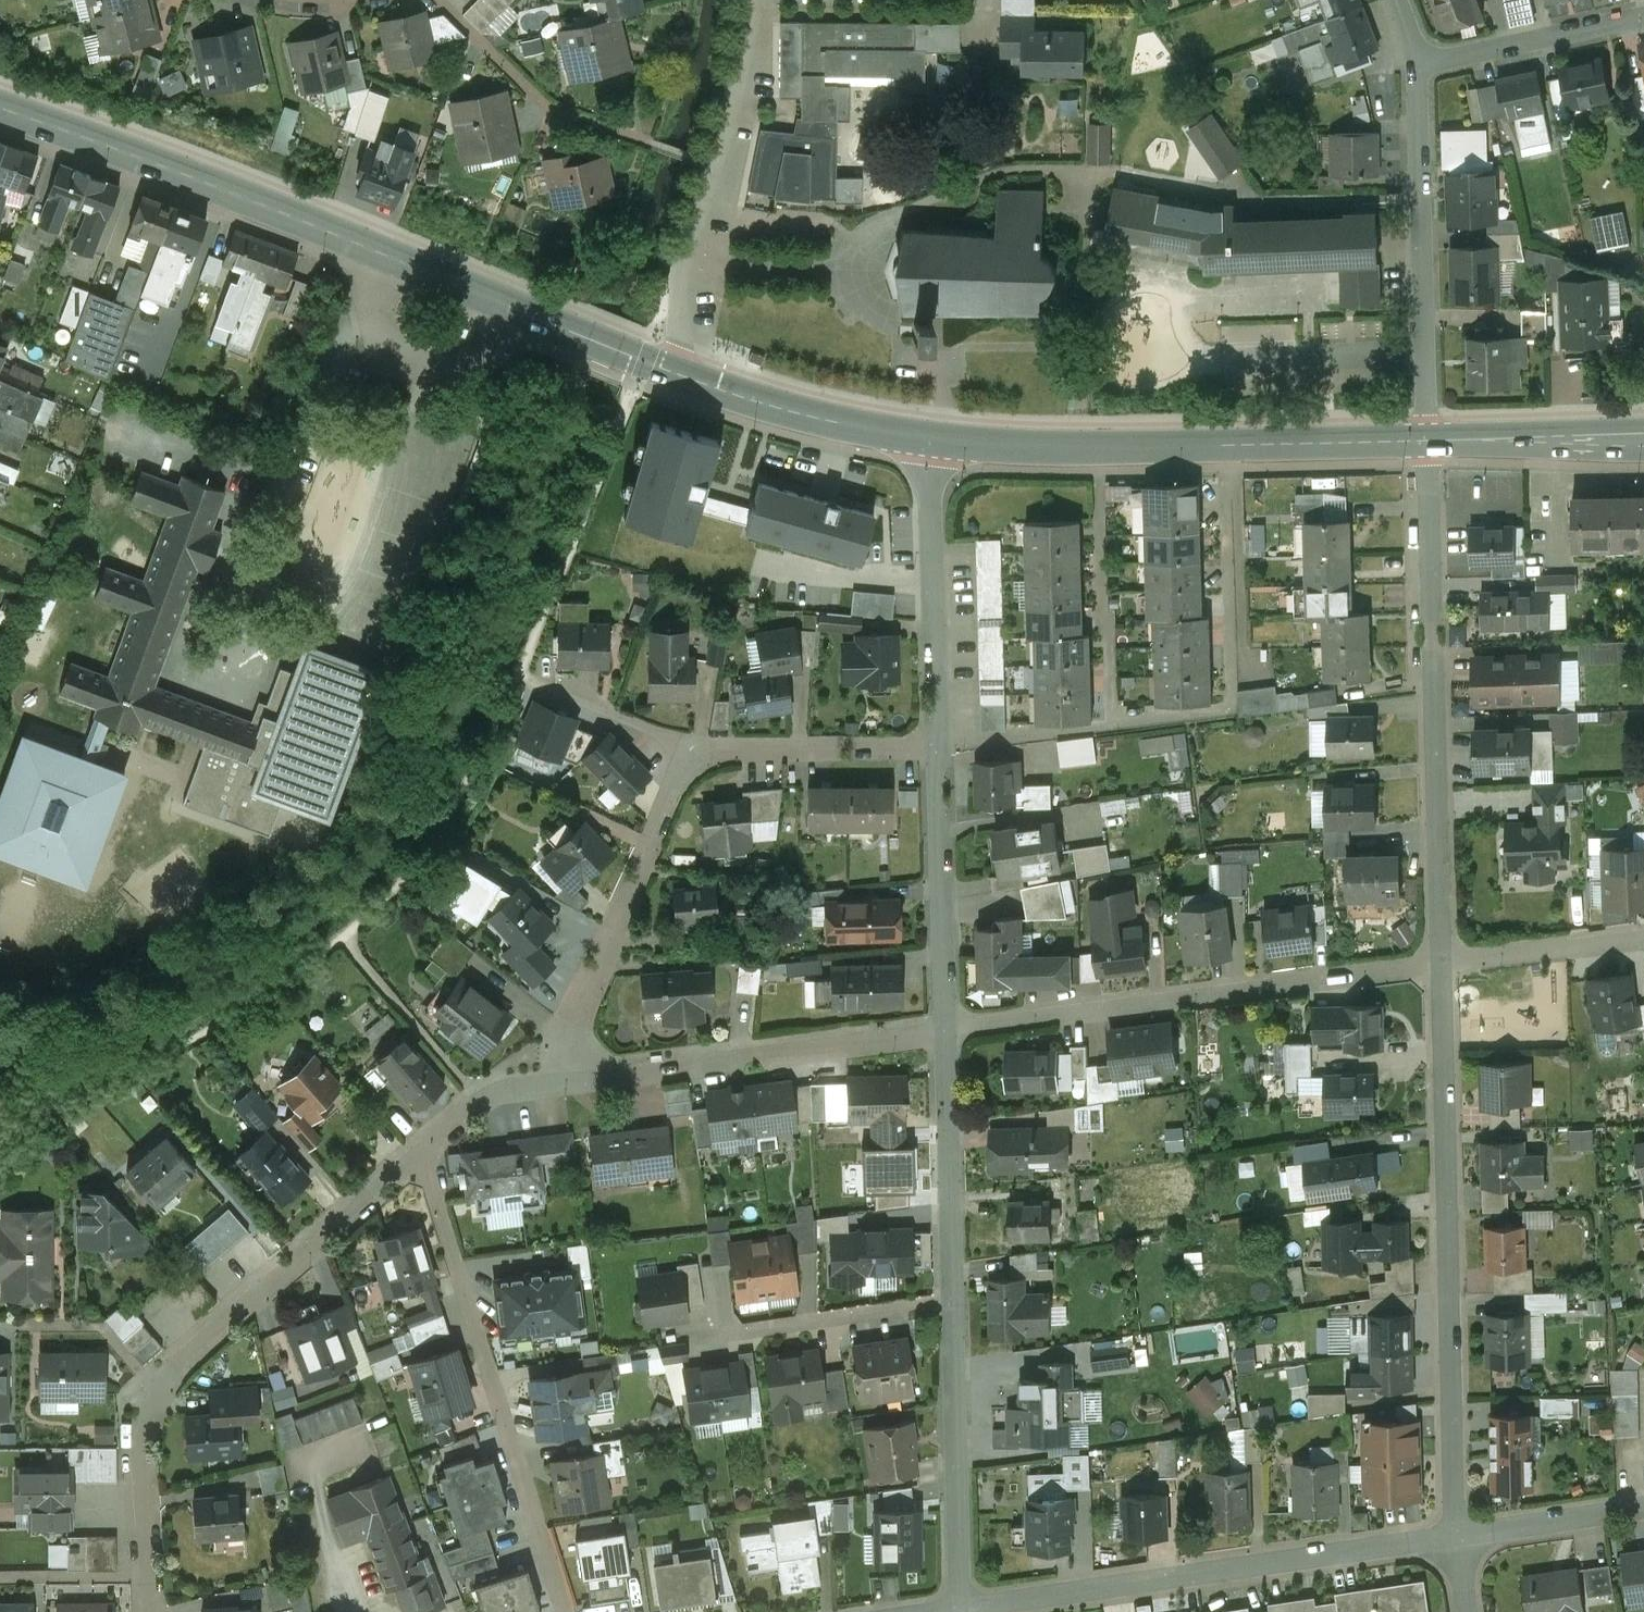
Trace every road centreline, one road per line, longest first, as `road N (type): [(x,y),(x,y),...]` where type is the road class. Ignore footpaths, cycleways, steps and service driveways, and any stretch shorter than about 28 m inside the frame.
road 1 (tertiary): [(927,442),(719,389),(330,230),(0,108)]
road 2 (residential): [(1439,966),(1456,1534)]
road 3 (residential): [(156,1389),(489,1096),(572,1082)]
road 4 (residential): [(1429,441),(1439,966)]
road 5 (tertiary): [(1429,441),(1097,449),(927,442)]
road 6 (residential): [(960,1609),(1456,1534)]
road 7 (residential): [(943,1029),(1439,966)]
road 8 (residential): [(1419,63),(1429,441)]
road 9 (residential): [(572,1082),(943,1029)]
road 10 (residential): [(572,1082),(570,1044),(693,748)]
road 11 (residential): [(950,1300),(960,1609)]
road 12 (residential): [(927,442),(937,748)]
road 13 (residential): [(937,748),(943,1029)]
road 14 (residential): [(943,1029),(950,1300)]
road 15 (residential): [(648,142),(540,101),(442,0)]
road 16 (residential): [(693,748),(937,748)]
road 17 (residential): [(1419,63),(1643,17)]
road 18 (residential): [(731,1334),(950,1300)]
road 19 (tertiary): [(1643,437),(1429,441)]
road 20 (residential): [(1439,966),(1643,940)]
road 21 (residential): [(693,748),(516,672)]
road 22 (residential): [(148,1575),(142,1423),(156,1389)]
road 23 (residential): [(1456,1534),(1643,1508)]
road 24 (residential): [(17,1326),(99,1325),(156,1389)]
road 25 (residential): [(0,1578),(148,1575)]

